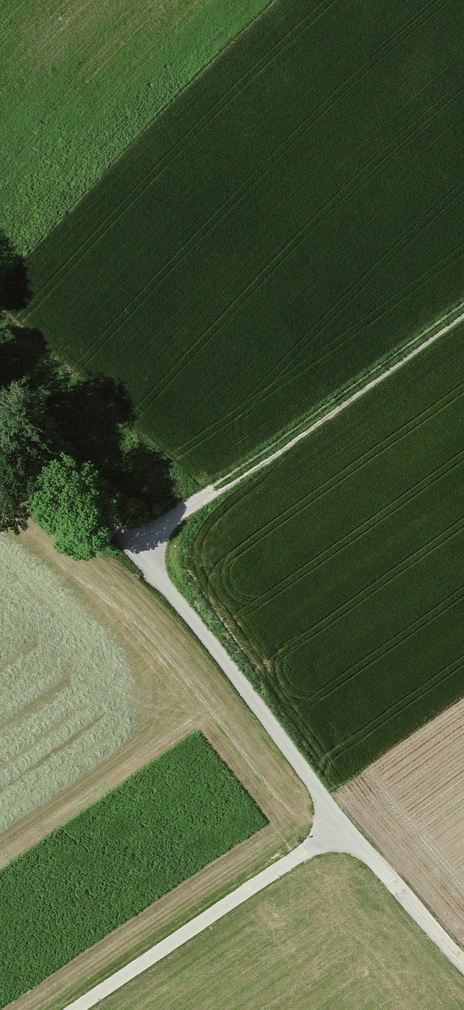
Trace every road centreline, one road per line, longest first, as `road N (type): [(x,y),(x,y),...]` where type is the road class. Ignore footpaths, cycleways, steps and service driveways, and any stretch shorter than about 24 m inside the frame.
road 1 (track): [(463,961),(341,823),(240,681),(130,548)]
road 2 (track): [(463,302),(130,548)]
road 3 (track): [(341,823),(76,1009)]
road 4 (unclassified): [(130,548),(0,432)]

